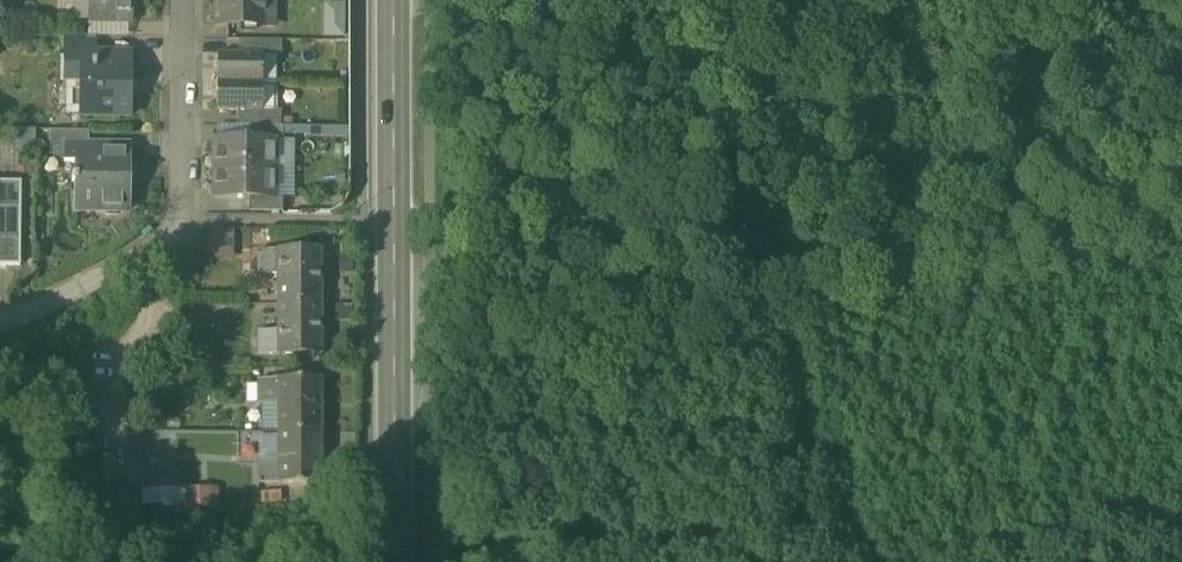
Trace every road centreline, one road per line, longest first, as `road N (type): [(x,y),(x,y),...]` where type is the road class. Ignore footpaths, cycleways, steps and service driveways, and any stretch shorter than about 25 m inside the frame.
road 1 (track): [(651,0),(860,561)]
road 2 (primary): [(401,561),(401,0)]
road 3 (unclassified): [(0,328),(151,254),(178,222),(183,0)]

